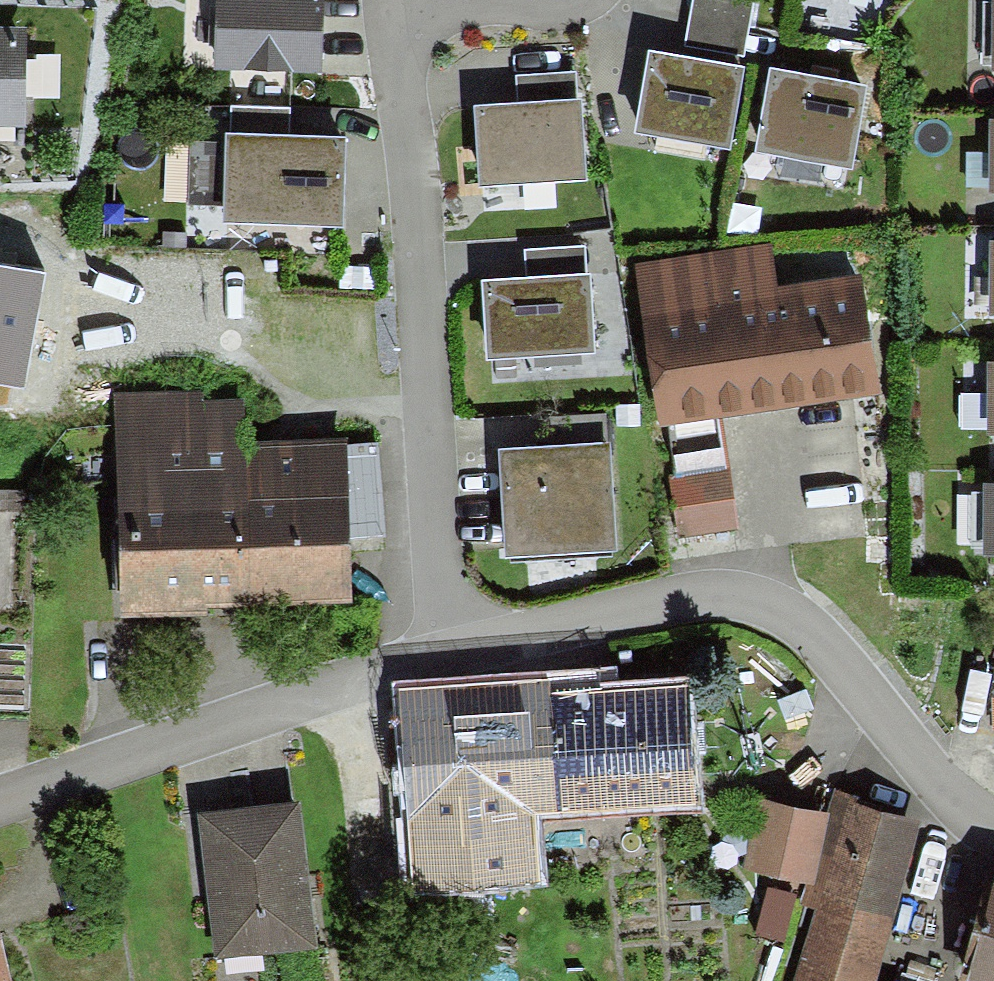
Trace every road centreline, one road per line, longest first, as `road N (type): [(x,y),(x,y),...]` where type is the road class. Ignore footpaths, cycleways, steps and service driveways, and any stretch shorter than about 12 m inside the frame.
road 1 (residential): [(449,640),(562,607),(750,600),(801,624),(956,803),(993,827)]
road 2 (residential): [(449,640),(437,598),(412,156),(387,10)]
road 3 (residential): [(0,797),(449,640)]
road 4 (residential): [(591,0),(583,7),(477,1),(387,10)]

